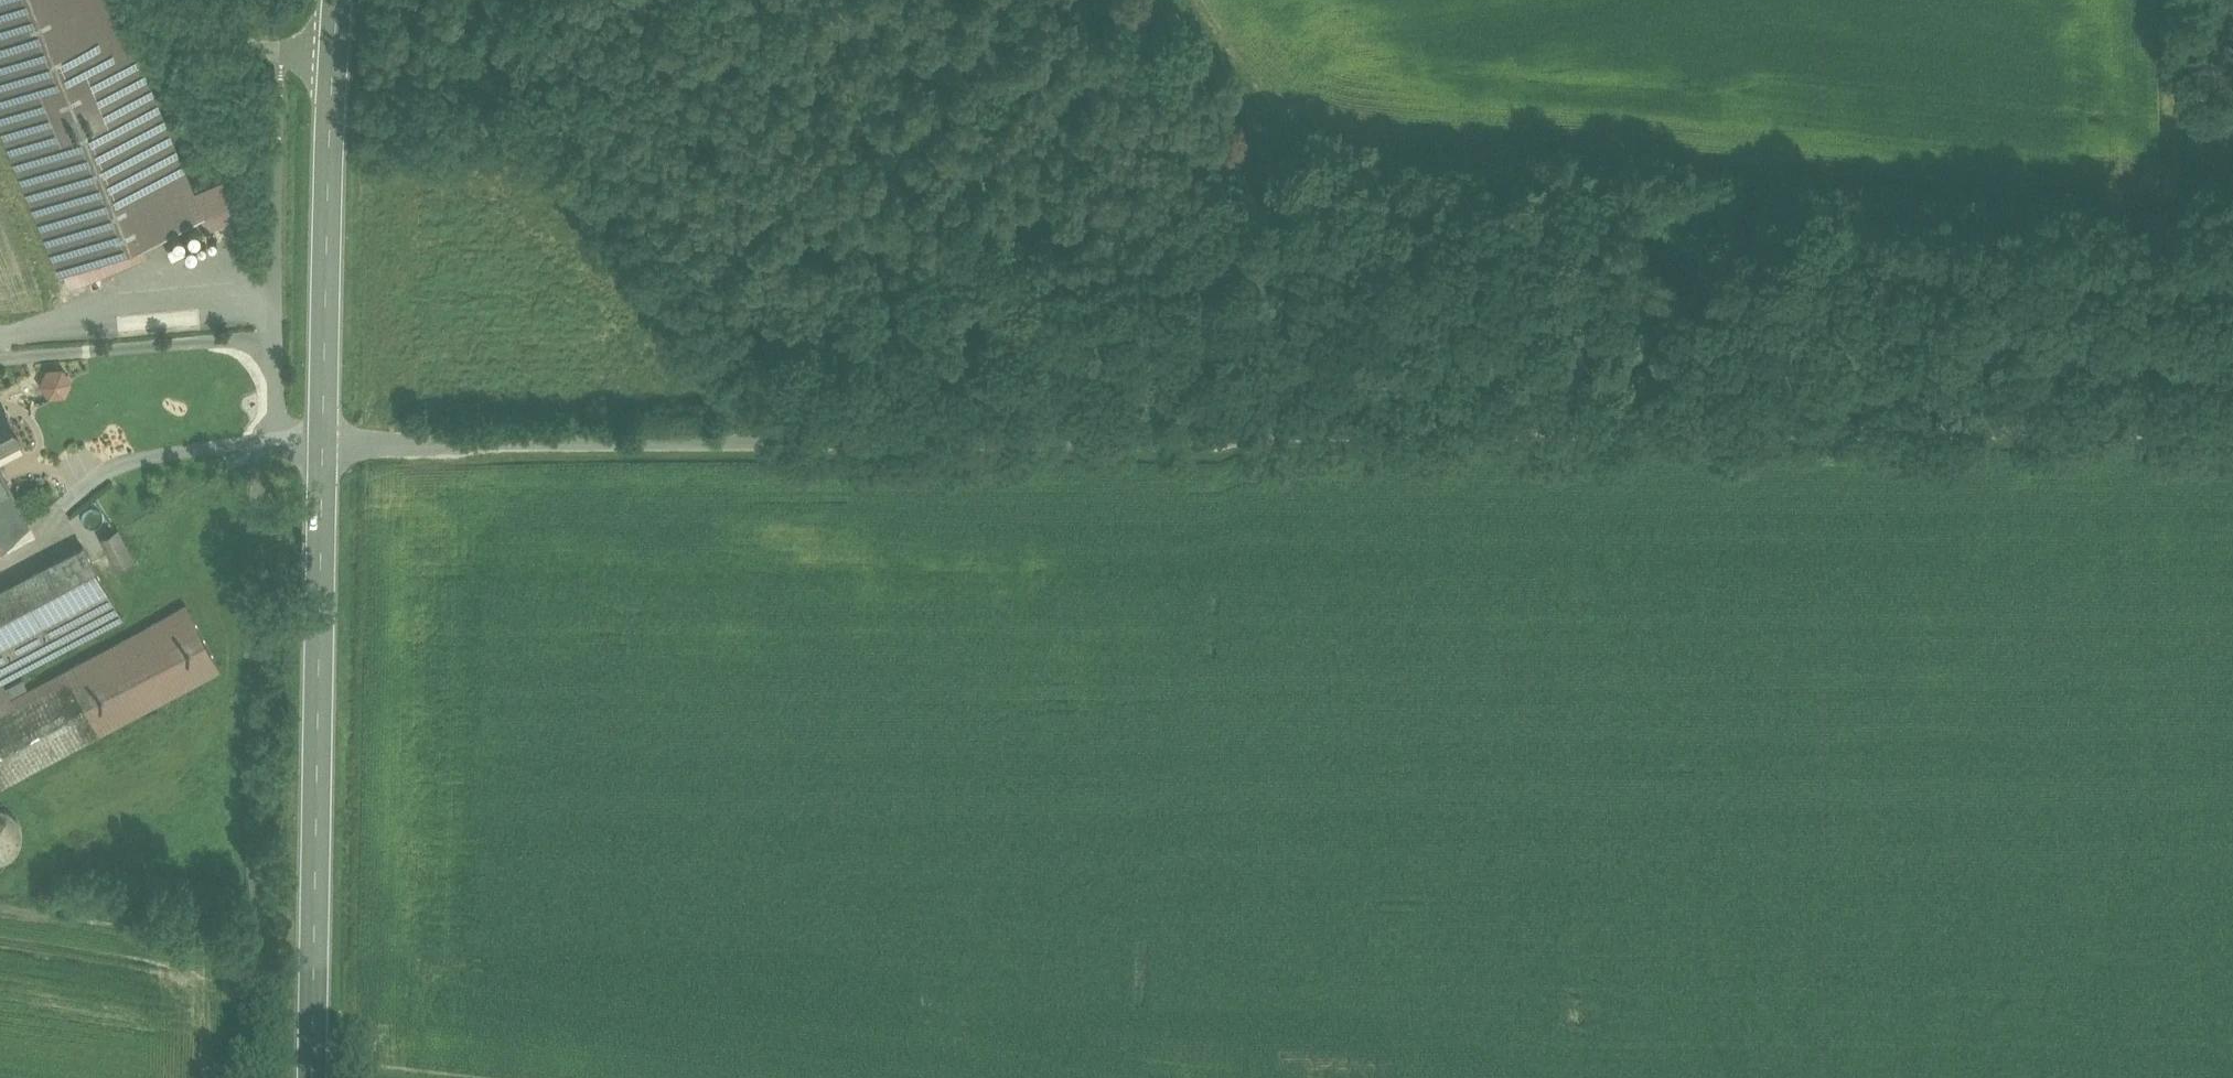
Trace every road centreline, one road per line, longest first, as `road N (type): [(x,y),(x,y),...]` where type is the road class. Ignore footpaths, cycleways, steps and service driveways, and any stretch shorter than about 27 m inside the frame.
road 1 (unclassified): [(323,437),(1394,441),(2232,431)]
road 2 (secondary): [(312,1077),(323,437)]
road 3 (secondary): [(323,437),(334,50)]
road 4 (unclassified): [(334,50),(240,38),(183,0)]

